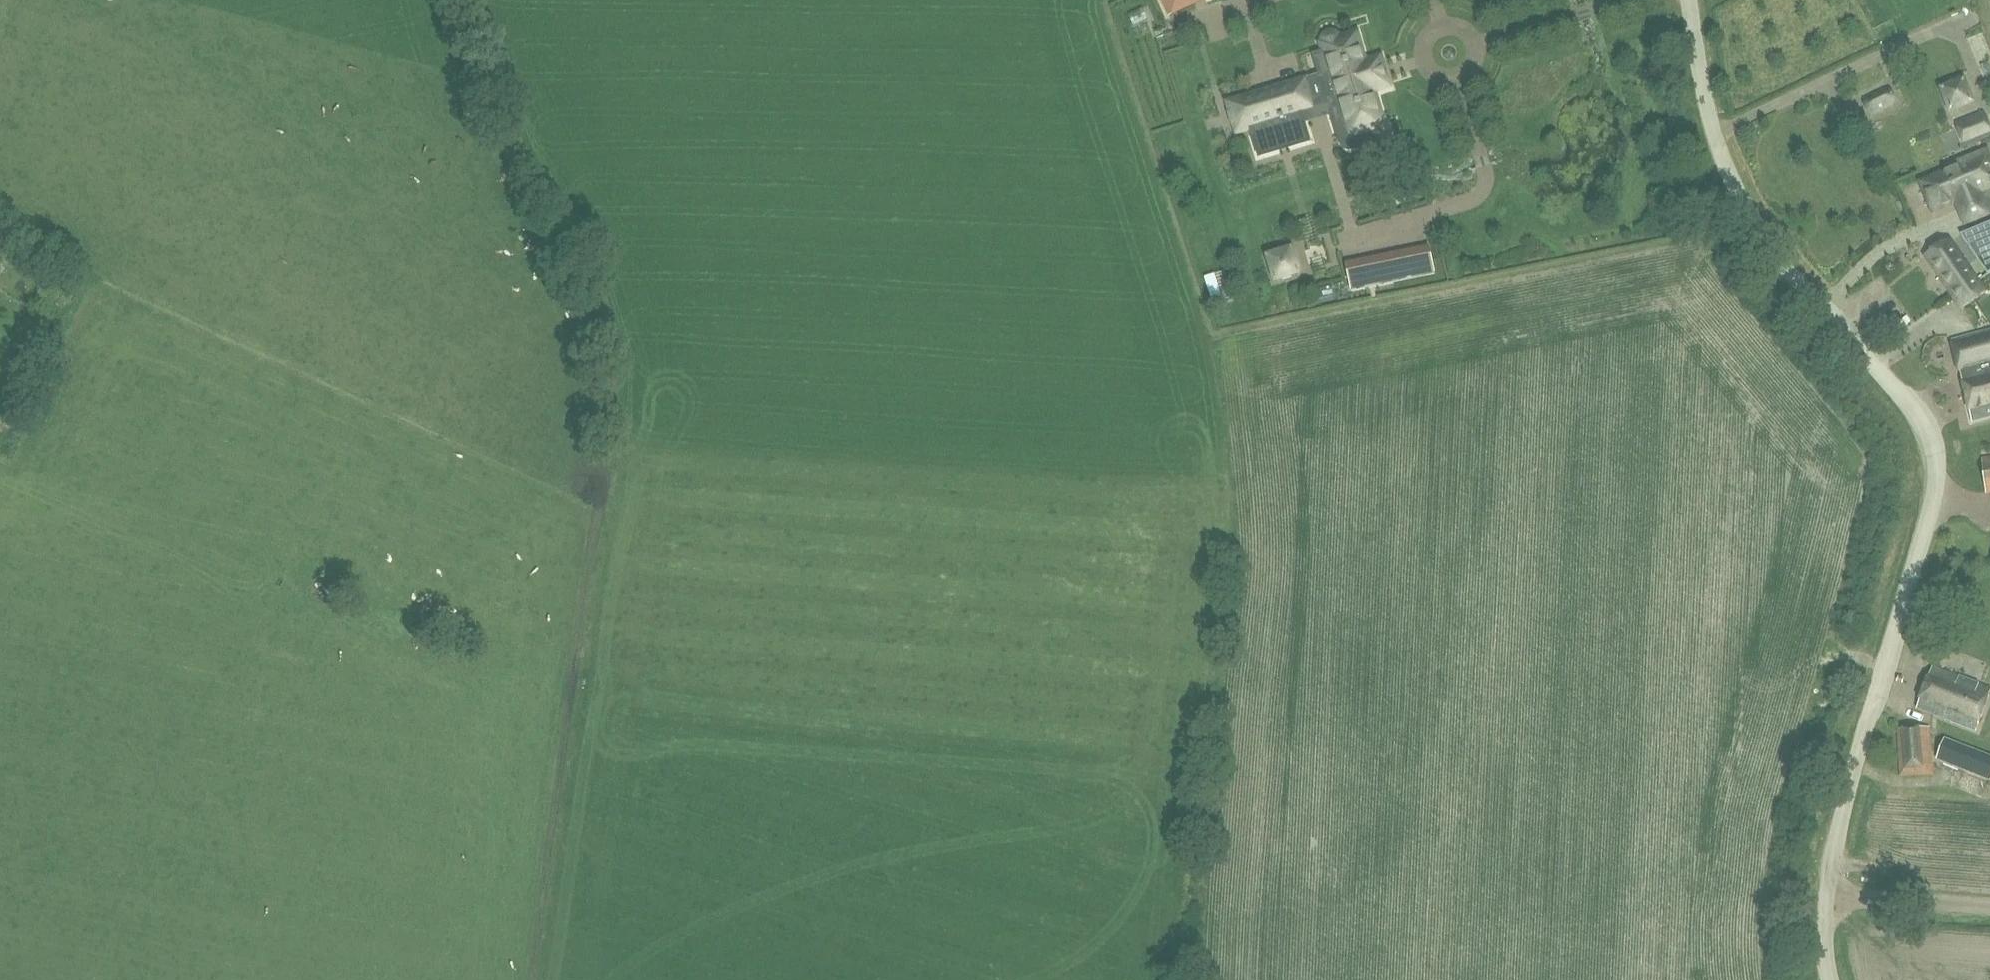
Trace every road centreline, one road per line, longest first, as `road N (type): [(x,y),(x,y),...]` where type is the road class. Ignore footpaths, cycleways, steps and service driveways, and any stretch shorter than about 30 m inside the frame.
road 1 (unclassified): [(1831,979),(1831,883),(1862,747),(1934,514),(1937,459),(1928,427),(1763,242),(1709,106),(1690,0)]

